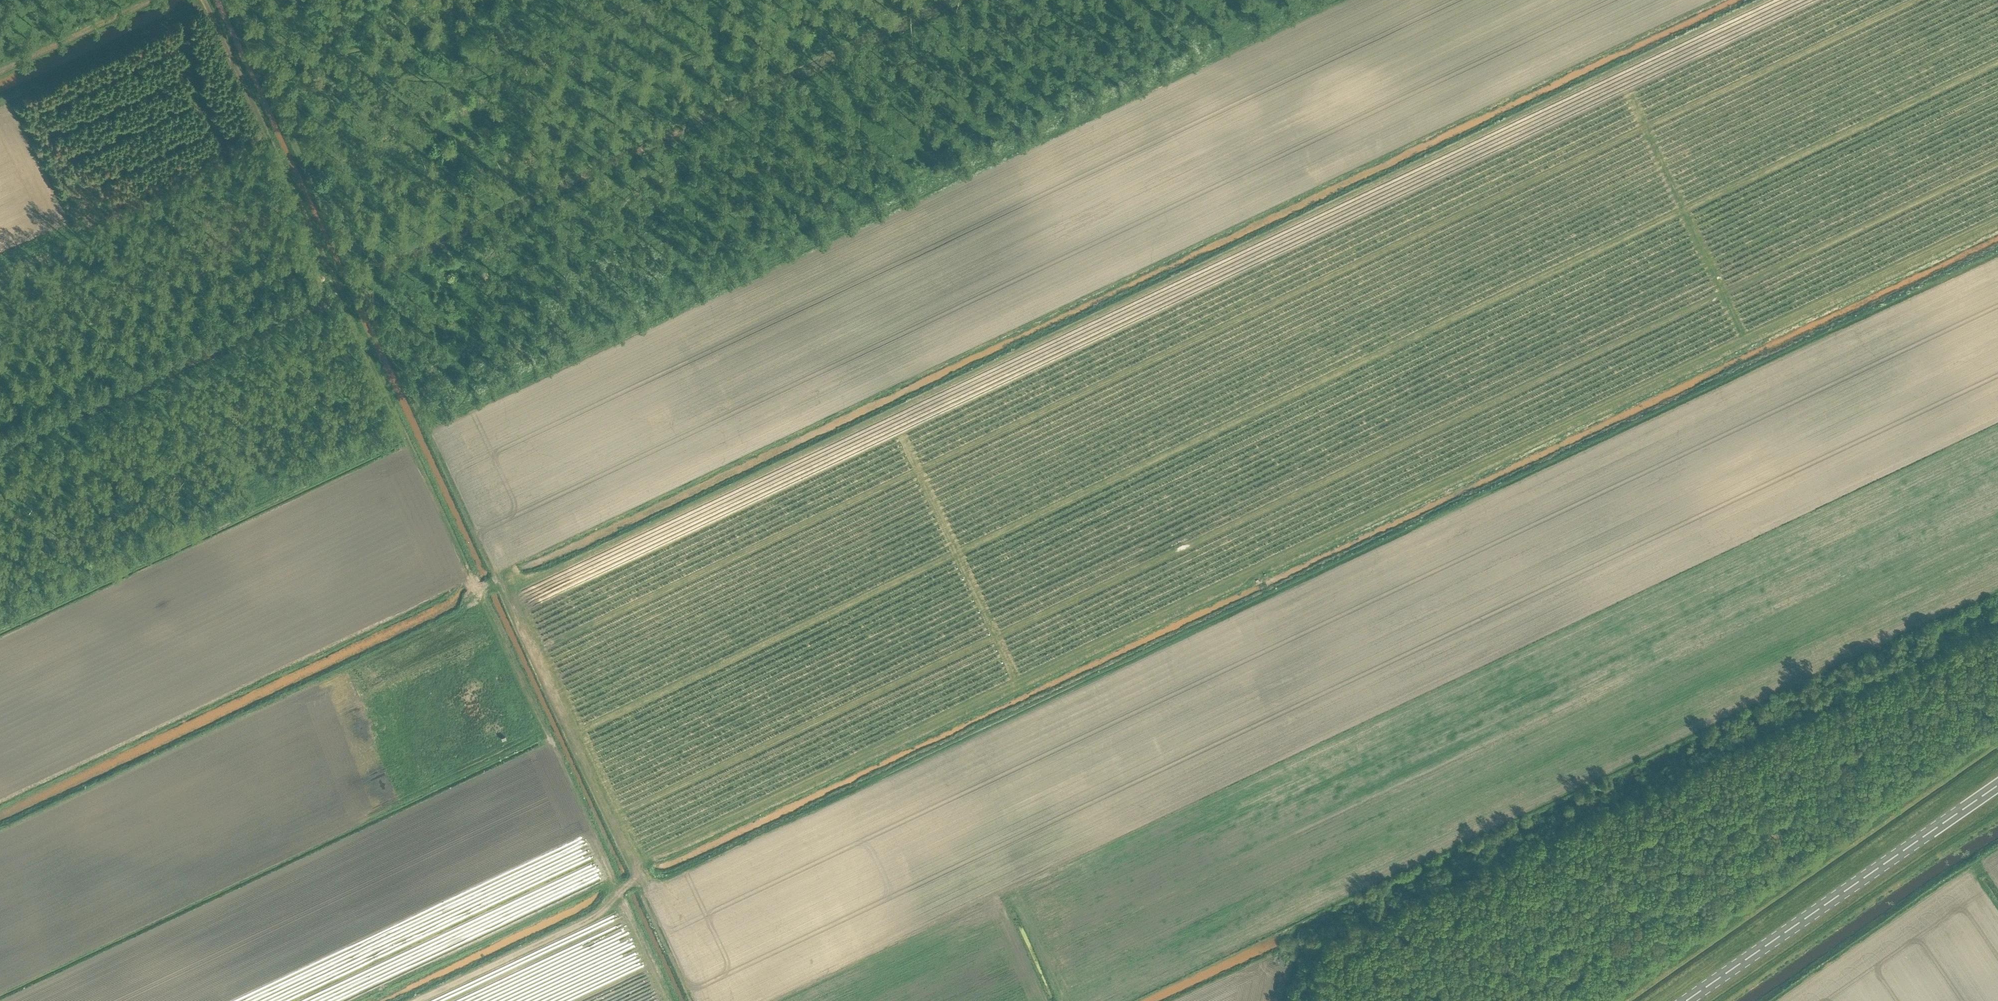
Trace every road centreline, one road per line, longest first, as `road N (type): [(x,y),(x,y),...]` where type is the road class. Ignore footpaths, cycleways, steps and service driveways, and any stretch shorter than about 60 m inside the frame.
road 1 (track): [(416,1000),(579,925),(638,868),(429,433)]
road 2 (track): [(1997,732),(1609,1000)]
road 3 (primary): [(1686,1000),(1997,785)]
road 4 (track): [(340,288),(478,590),(499,581)]
road 5 (track): [(340,288),(205,0)]

